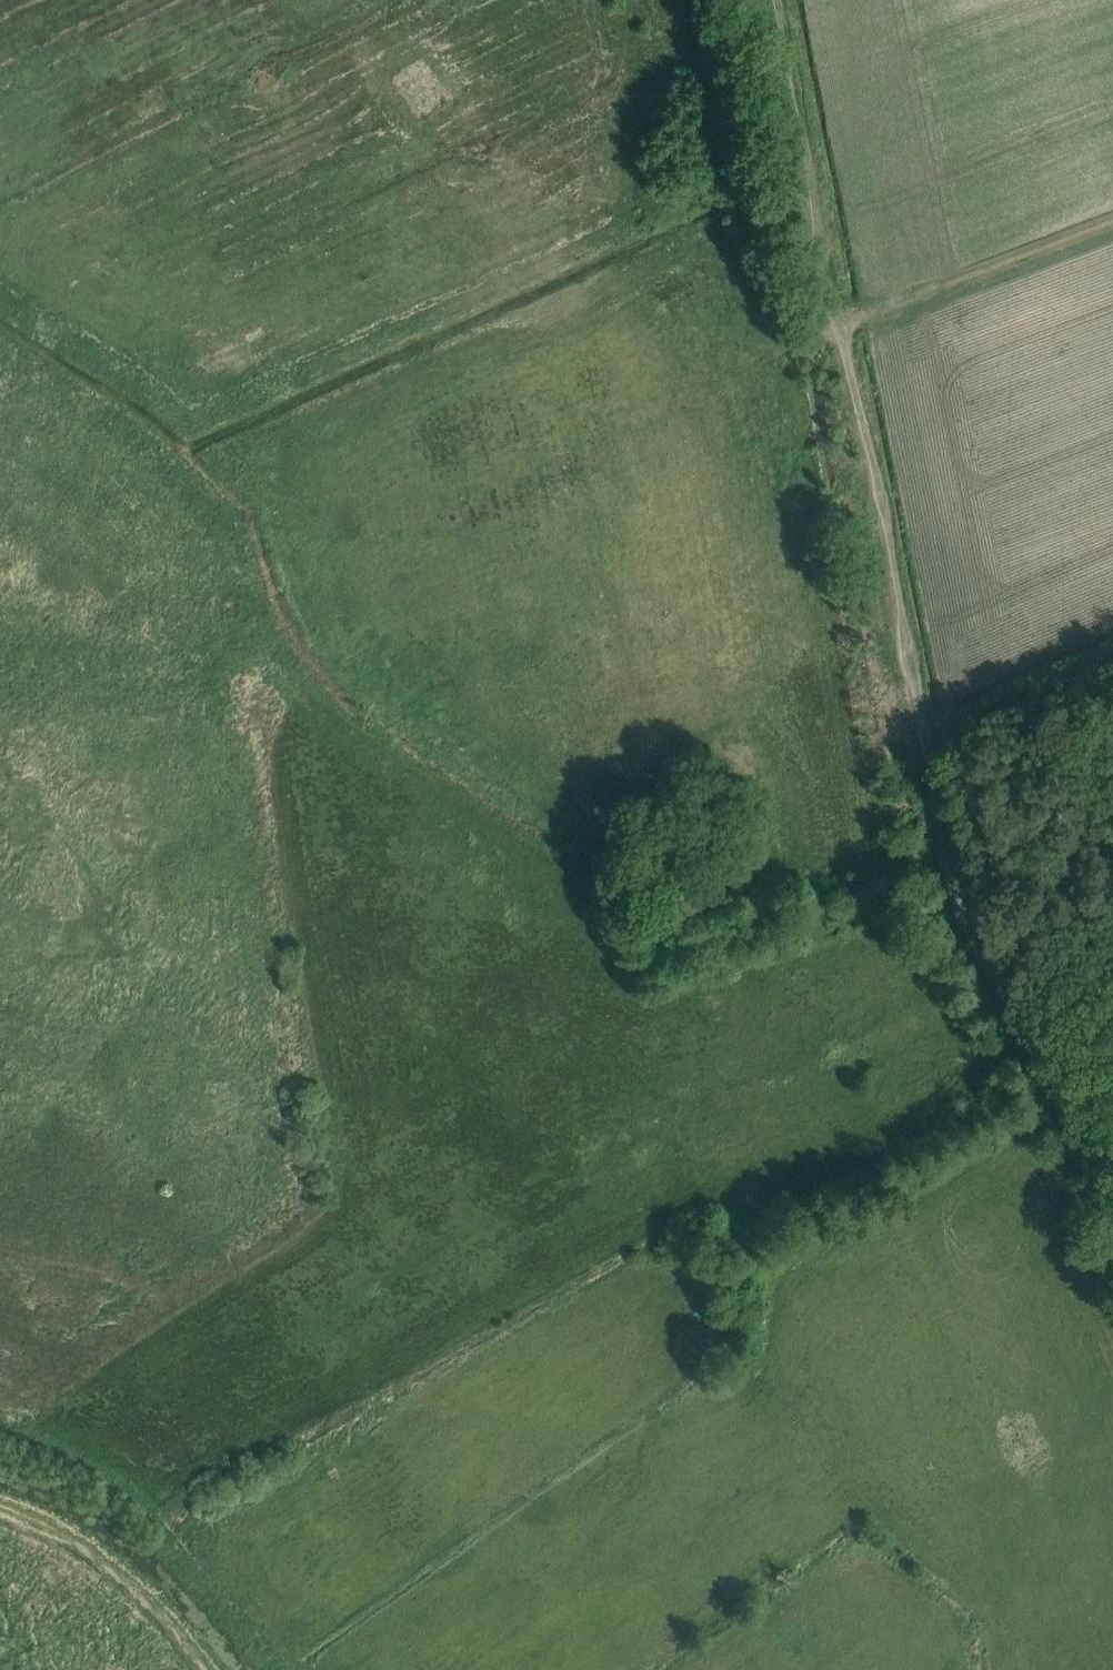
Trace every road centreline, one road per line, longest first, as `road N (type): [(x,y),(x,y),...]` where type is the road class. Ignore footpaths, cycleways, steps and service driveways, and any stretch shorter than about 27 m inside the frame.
road 1 (track): [(1112,1209),(990,969),(943,852),(842,325)]
road 2 (track): [(842,325),(775,0)]
road 3 (track): [(842,325),(1112,220)]

